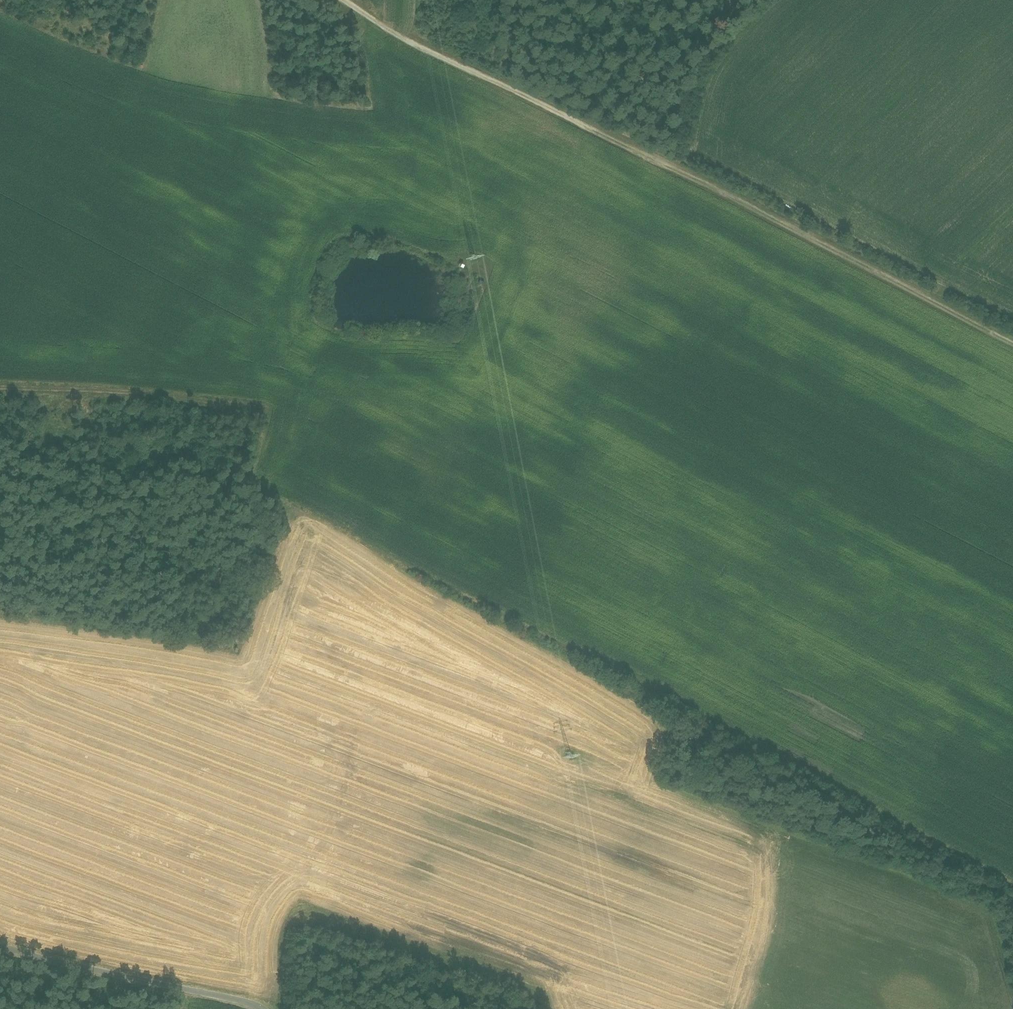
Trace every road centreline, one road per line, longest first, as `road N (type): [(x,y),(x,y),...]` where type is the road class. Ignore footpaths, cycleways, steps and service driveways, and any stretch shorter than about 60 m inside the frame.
road 1 (track): [(341,0),(1012,340)]
road 2 (track): [(0,948),(262,1008)]

